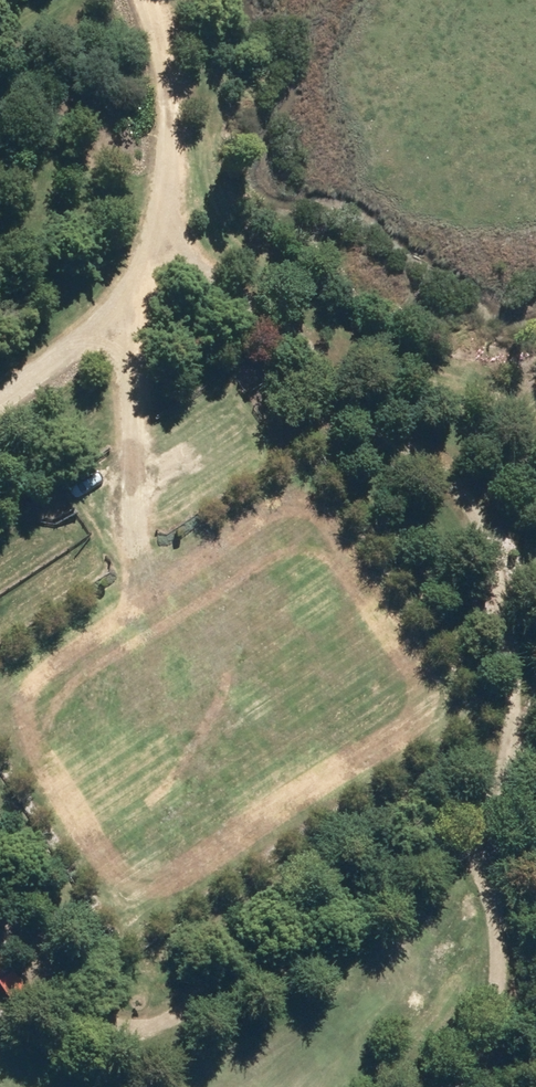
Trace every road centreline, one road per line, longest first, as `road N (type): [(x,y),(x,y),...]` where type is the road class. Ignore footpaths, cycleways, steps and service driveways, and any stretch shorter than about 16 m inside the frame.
road 1 (track): [(453,1086),(496,1000),(501,947),(477,846),(478,795),(503,692),(490,594),(468,532),(425,454),(318,376),(292,326),(257,291),(139,250)]
road 2 (track): [(480,858),(303,972),(147,1019),(104,1012),(52,981),(0,927)]
road 3 (track): [(128,0),(159,102),(134,269),(0,383)]

